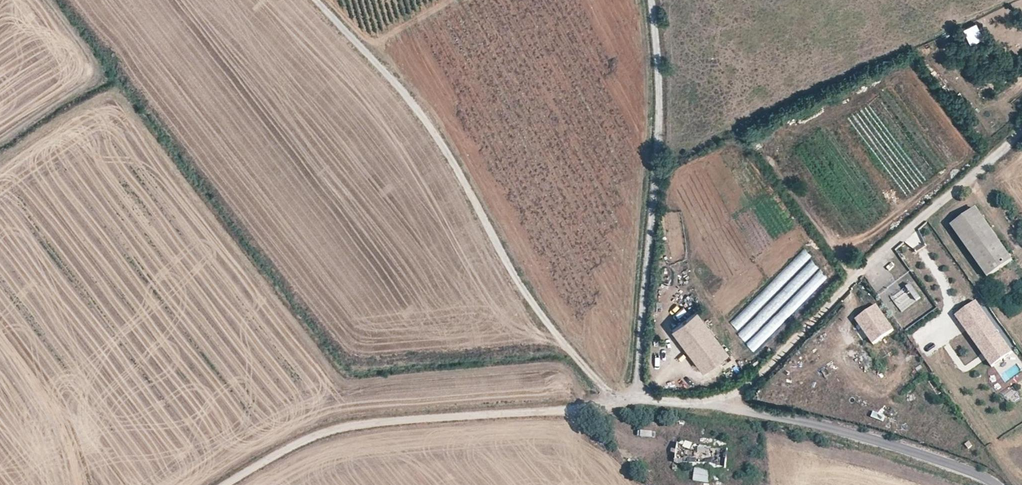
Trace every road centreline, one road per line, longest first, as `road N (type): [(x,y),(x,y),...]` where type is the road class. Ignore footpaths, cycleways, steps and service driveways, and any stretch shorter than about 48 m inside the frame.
road 1 (track): [(316,0),(422,114),(519,284),(616,404)]
road 2 (unclassified): [(634,401),(363,429),(318,441),(235,484)]
road 3 (unclassified): [(1021,131),(853,275),(725,407)]
road 4 (unclassified): [(651,0),(660,118),(634,401)]
road 5 (unclassified): [(993,484),(821,426),(725,407)]

